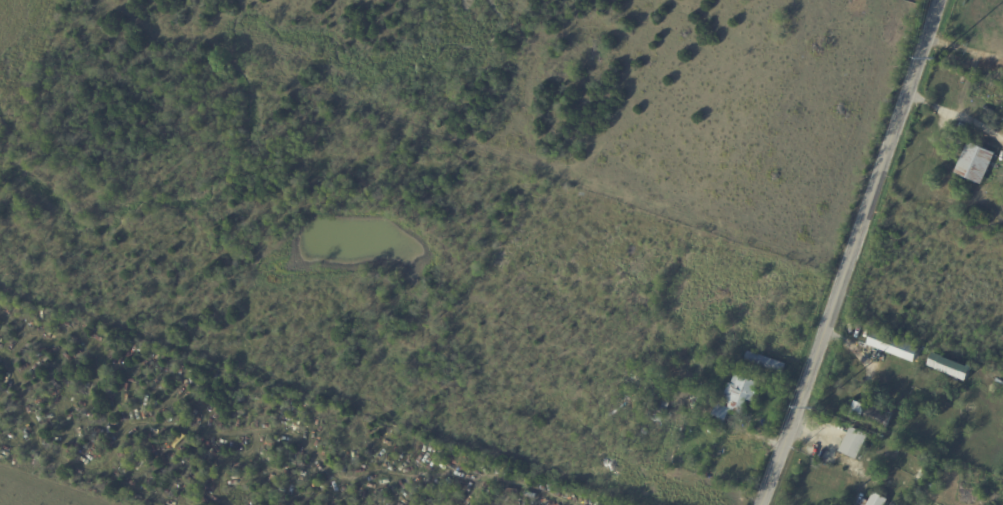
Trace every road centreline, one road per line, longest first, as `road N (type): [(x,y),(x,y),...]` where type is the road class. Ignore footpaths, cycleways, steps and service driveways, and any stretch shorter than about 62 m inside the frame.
road 1 (tertiary): [(940,0),(762,504)]

